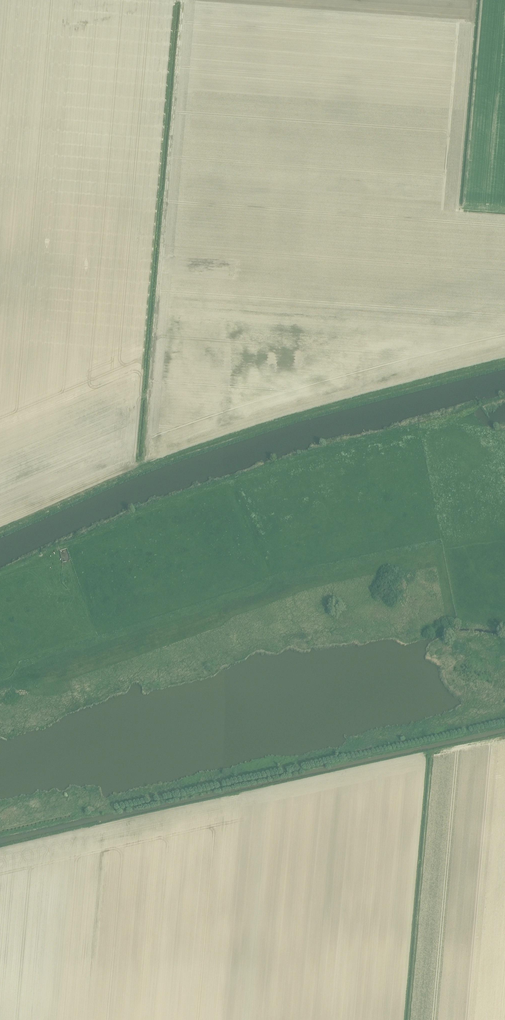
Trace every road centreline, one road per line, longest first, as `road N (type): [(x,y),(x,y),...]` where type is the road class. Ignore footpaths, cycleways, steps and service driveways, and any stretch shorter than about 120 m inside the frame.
road 1 (track): [(182,0),(150,382)]
road 2 (track): [(0,574),(245,475)]

